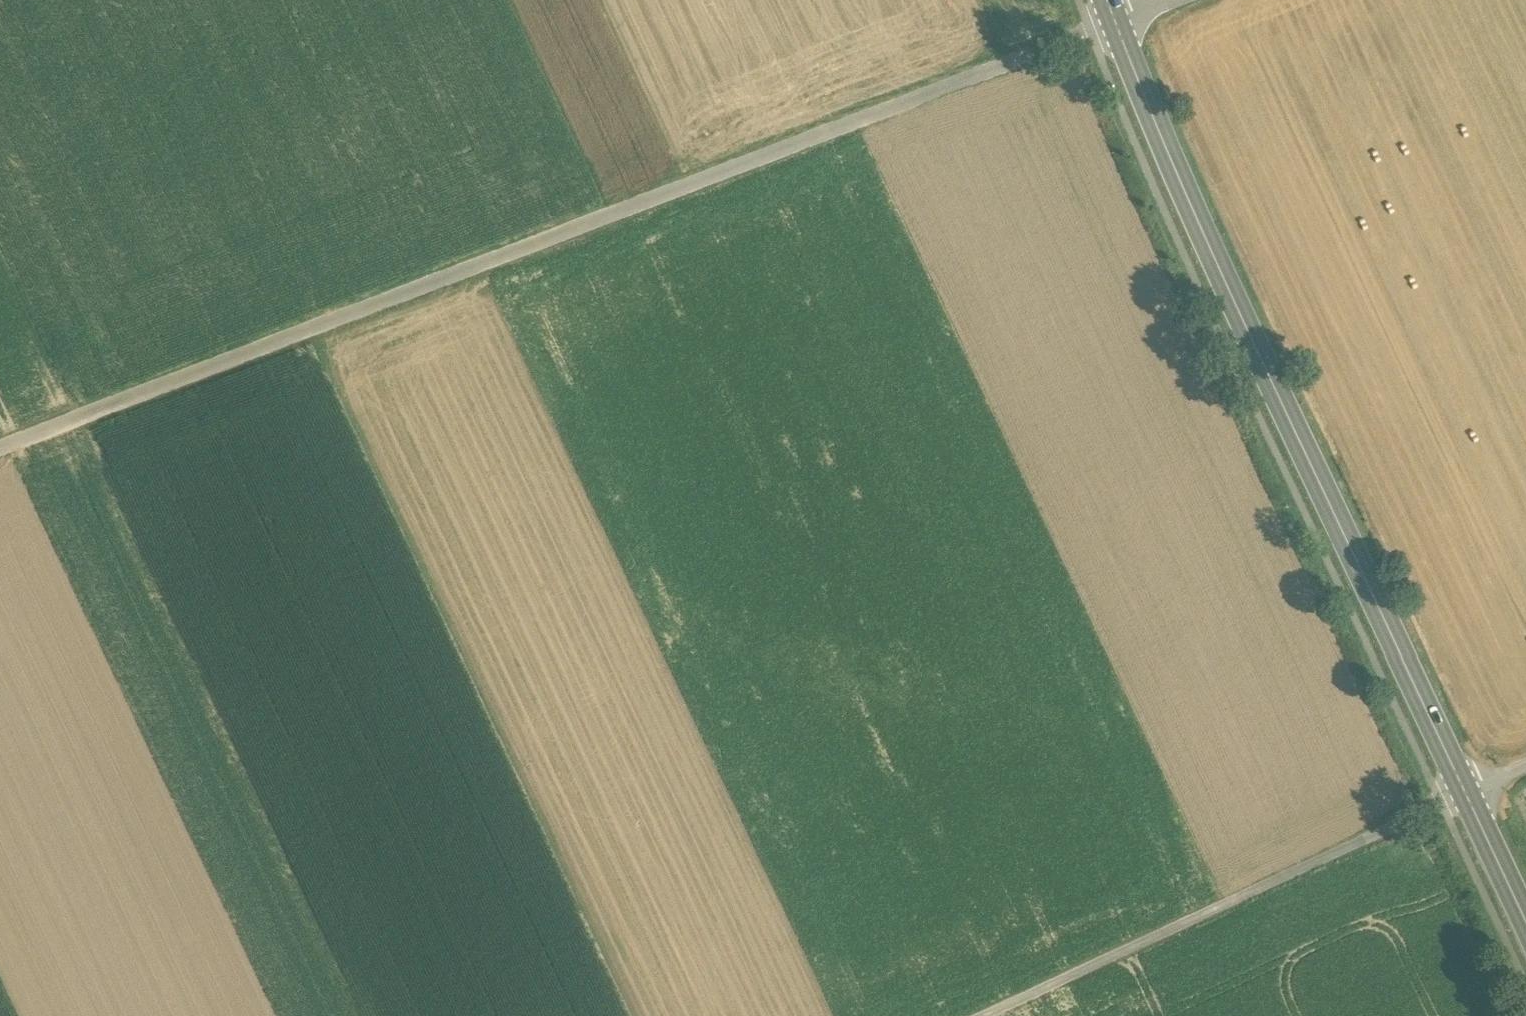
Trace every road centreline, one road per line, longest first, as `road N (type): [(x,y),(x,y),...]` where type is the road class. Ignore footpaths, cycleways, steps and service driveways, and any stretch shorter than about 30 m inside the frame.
road 1 (track): [(0,447),(1117,27)]
road 2 (secondary): [(1525,902),(1231,292),(1107,0)]
road 3 (track): [(1525,785),(1021,1015)]

